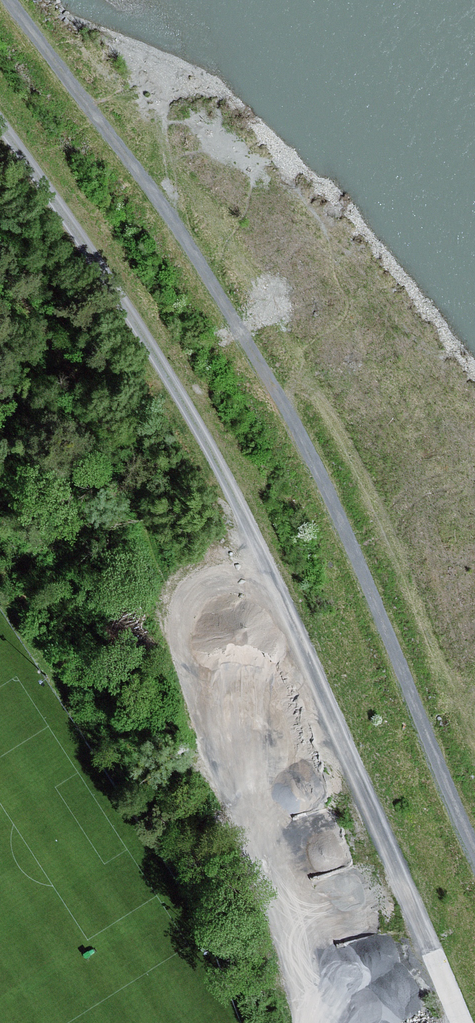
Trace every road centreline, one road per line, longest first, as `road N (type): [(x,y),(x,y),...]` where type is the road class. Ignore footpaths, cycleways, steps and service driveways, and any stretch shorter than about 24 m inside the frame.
road 1 (track): [(0,120),(177,377),(316,660),(460,1022)]
road 2 (track): [(474,850),(357,551),(262,364),(176,224),(12,0)]

